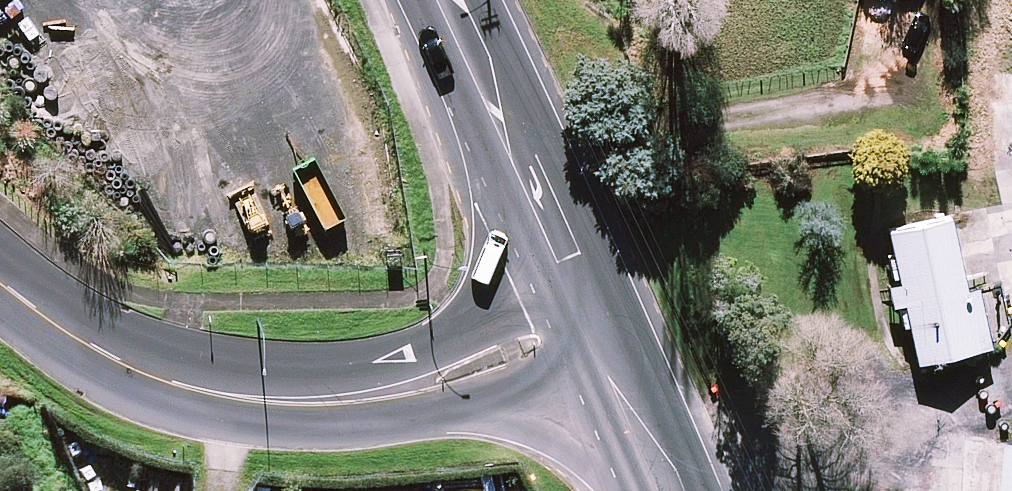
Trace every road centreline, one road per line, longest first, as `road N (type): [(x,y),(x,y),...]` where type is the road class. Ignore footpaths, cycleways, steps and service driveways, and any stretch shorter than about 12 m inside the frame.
road 1 (tertiary): [(0,283),(89,347),(175,391),(314,416),(407,406),(485,383),(601,330)]
road 2 (tertiary): [(439,0),(601,330)]
road 3 (tertiary): [(601,330),(667,490)]

